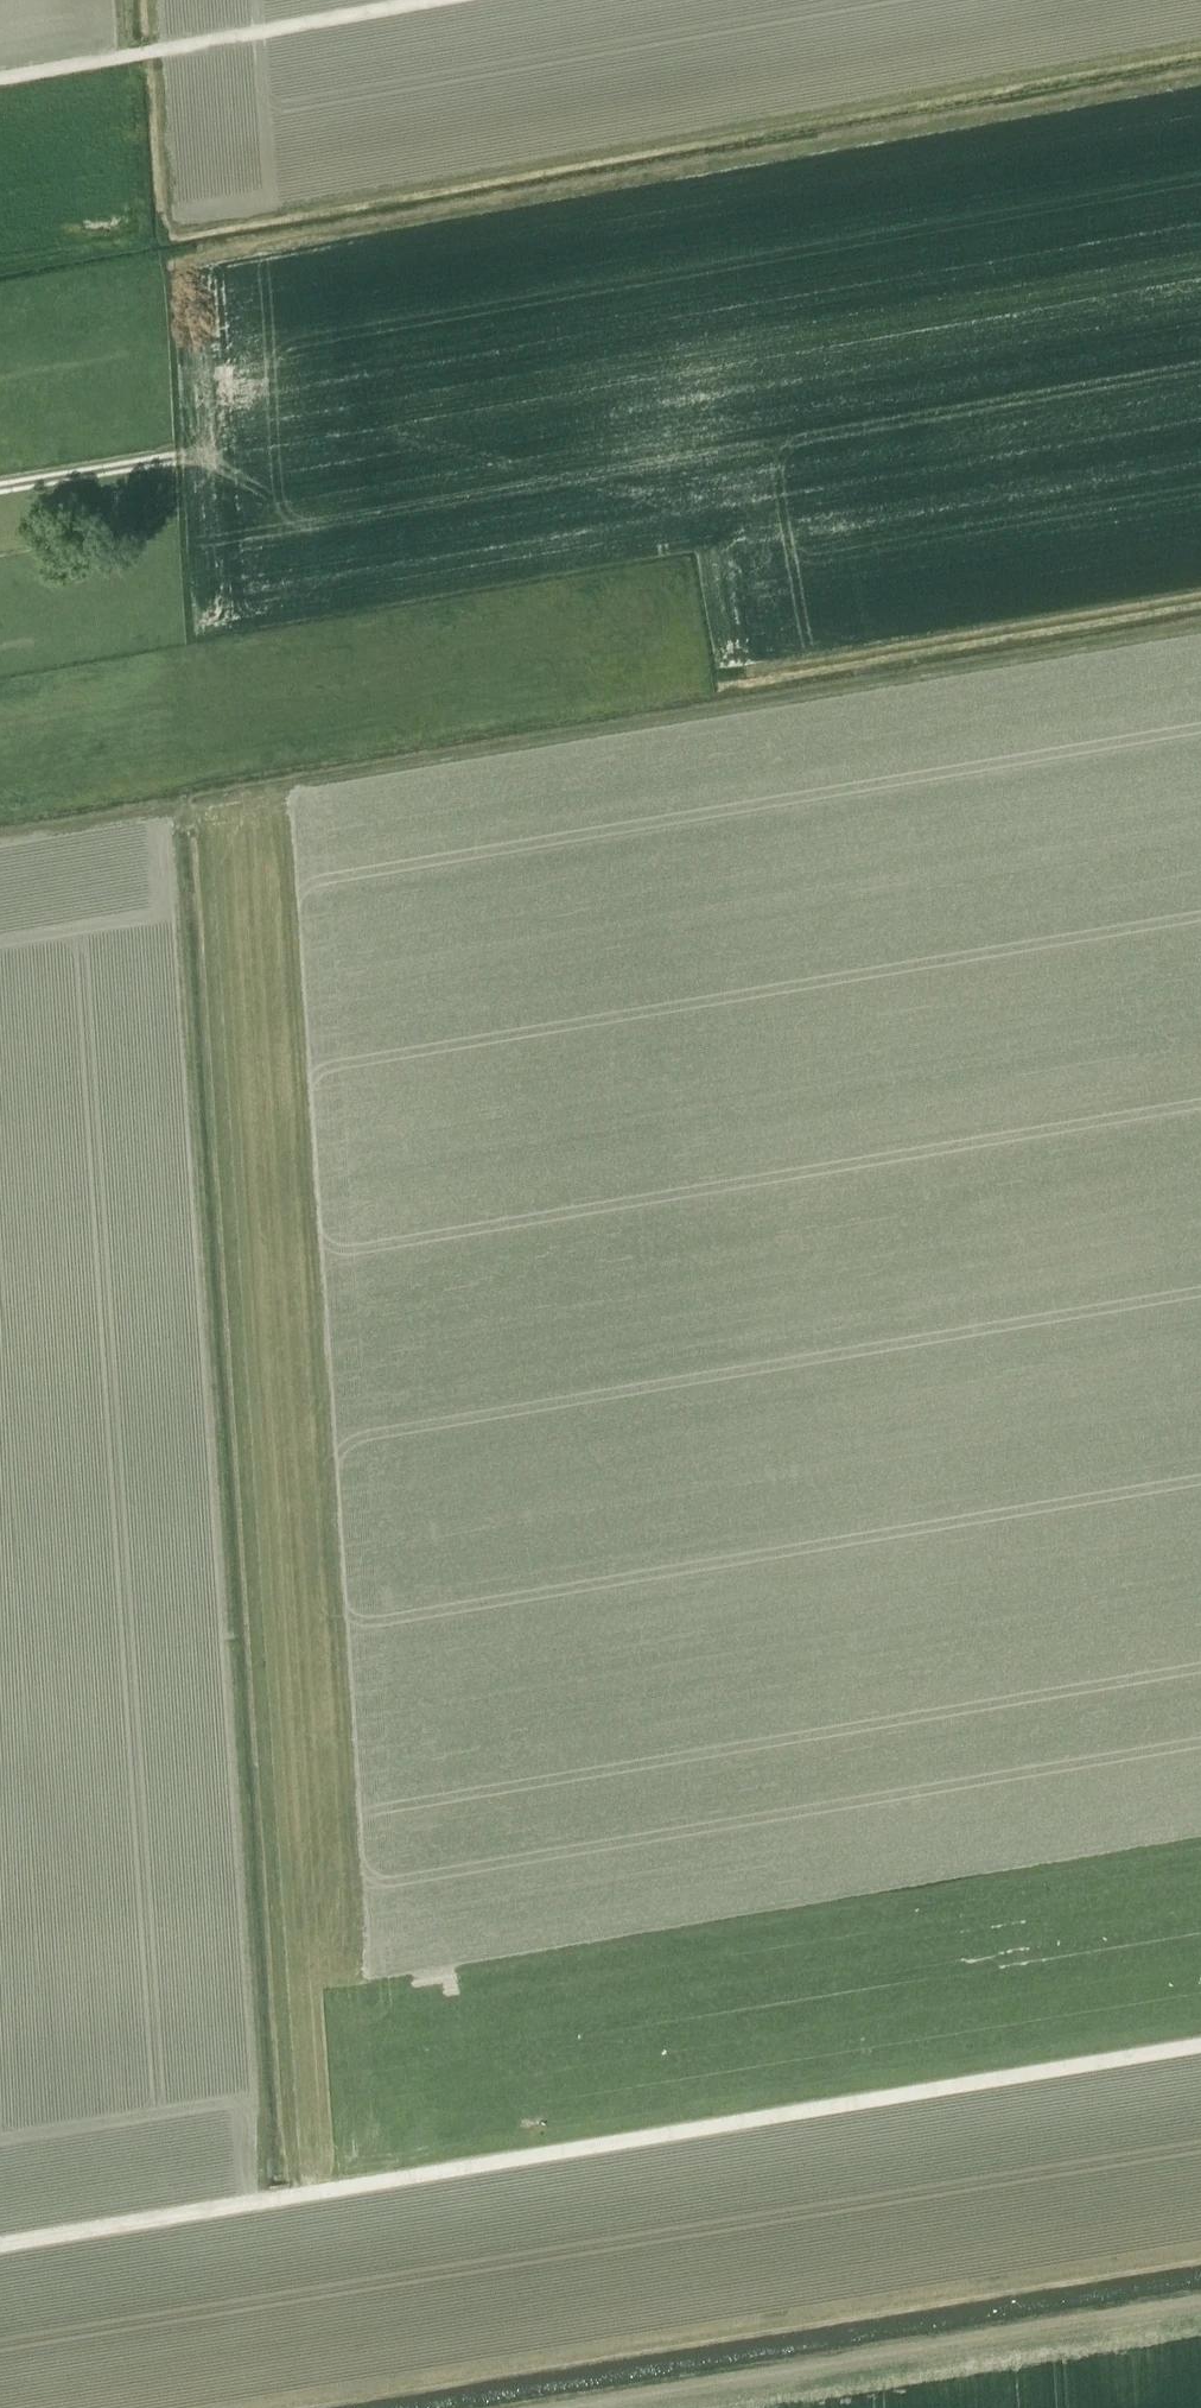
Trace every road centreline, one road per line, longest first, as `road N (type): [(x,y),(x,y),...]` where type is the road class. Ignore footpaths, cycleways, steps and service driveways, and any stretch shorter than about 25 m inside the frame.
road 1 (track): [(1200,2045),(0,2245)]
road 2 (track): [(0,81),(442,0)]

